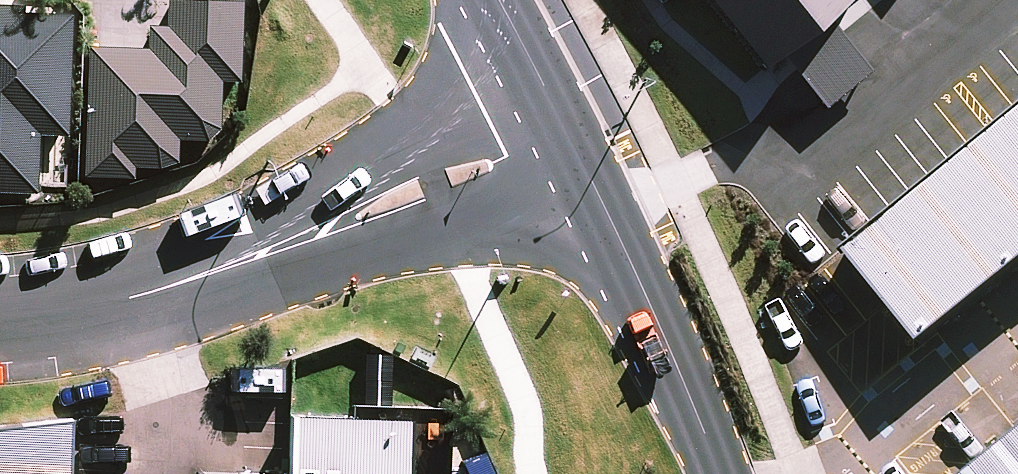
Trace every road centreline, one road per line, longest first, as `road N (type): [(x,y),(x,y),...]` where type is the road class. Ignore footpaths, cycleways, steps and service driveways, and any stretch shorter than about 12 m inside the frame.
road 1 (unclassified): [(570,131),(266,246),(118,290),(0,308)]
road 2 (secondary): [(705,473),(570,131)]
road 3 (secondary): [(570,131),(498,0)]

